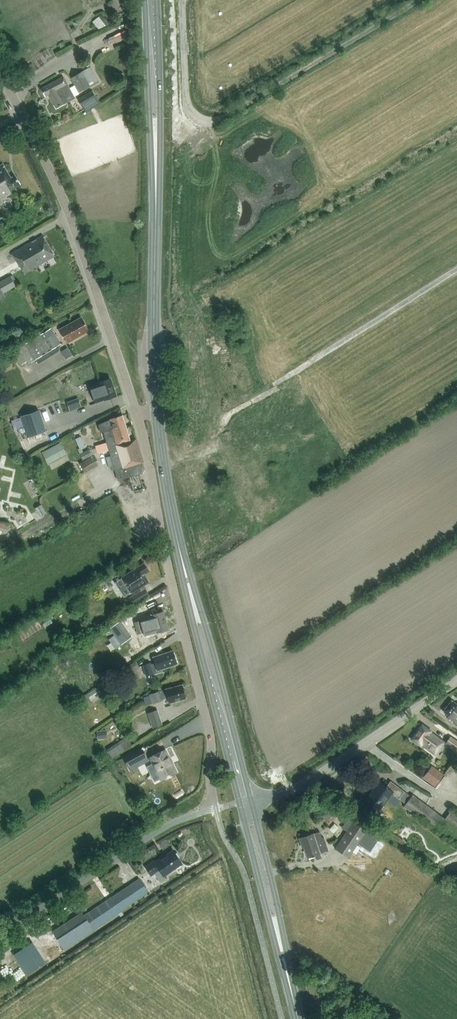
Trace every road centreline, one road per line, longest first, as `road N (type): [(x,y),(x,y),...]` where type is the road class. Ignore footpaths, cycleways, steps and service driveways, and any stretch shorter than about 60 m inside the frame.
road 1 (unclassified): [(0,934),(172,822),(214,807),(211,737),(136,408),(69,212),(0,72)]
road 2 (tertiary): [(214,0),(197,48),(191,132),(188,343),(196,455),(262,731),(295,760),(328,762)]
road 3 (primary): [(201,637),(157,411),(157,154)]
road 4 (primary): [(300,1018),(251,801),(201,637)]
road 5 (track): [(419,0),(226,117),(191,121)]
road 6 (primary): [(236,789),(296,1018)]
road 7 (primary): [(236,789),(240,839),(287,1018)]
road 8 (primary): [(201,637),(236,789)]
road 9 (primary): [(157,154),(170,0)]
road 10 (primary): [(150,0),(157,154)]
road 11 (tertiary): [(456,680),(328,762)]

